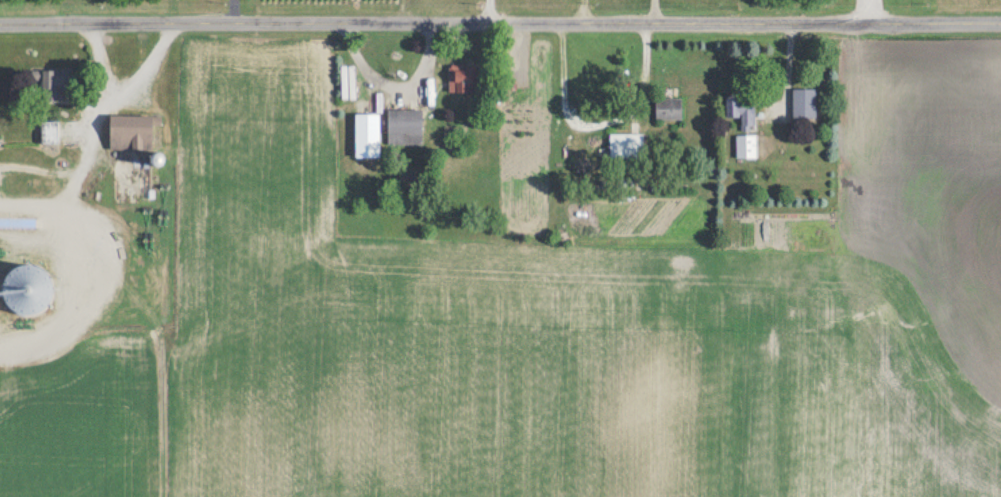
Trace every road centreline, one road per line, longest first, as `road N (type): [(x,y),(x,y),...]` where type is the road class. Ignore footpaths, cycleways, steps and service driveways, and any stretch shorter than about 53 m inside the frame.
road 1 (residential): [(0,29),(1000,23)]

